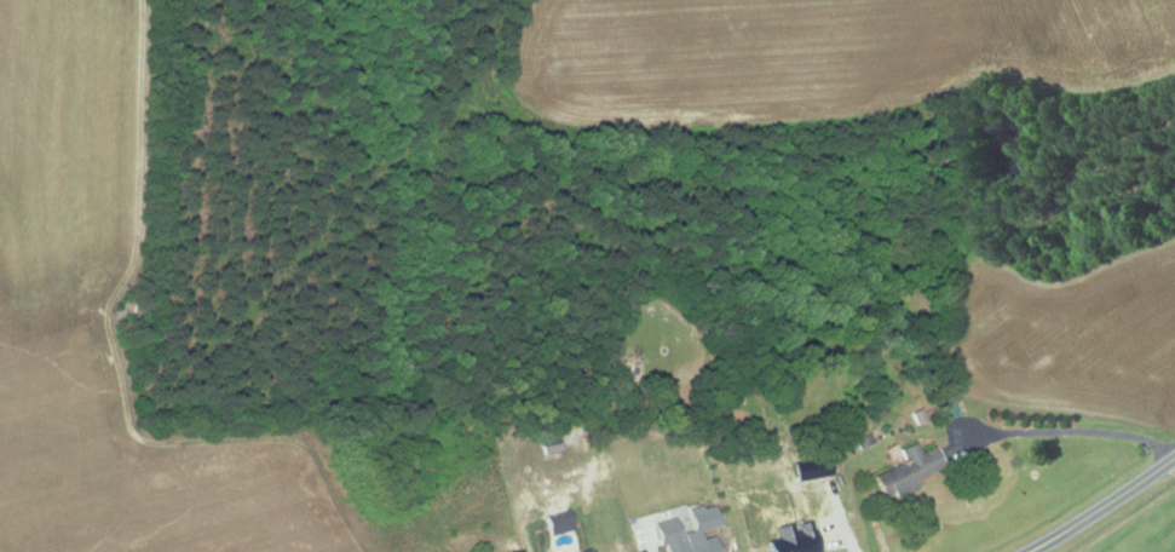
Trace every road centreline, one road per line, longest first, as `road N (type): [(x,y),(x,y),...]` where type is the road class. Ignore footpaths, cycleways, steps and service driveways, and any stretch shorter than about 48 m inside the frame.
road 1 (residential): [(1174,455),(1026,551)]

